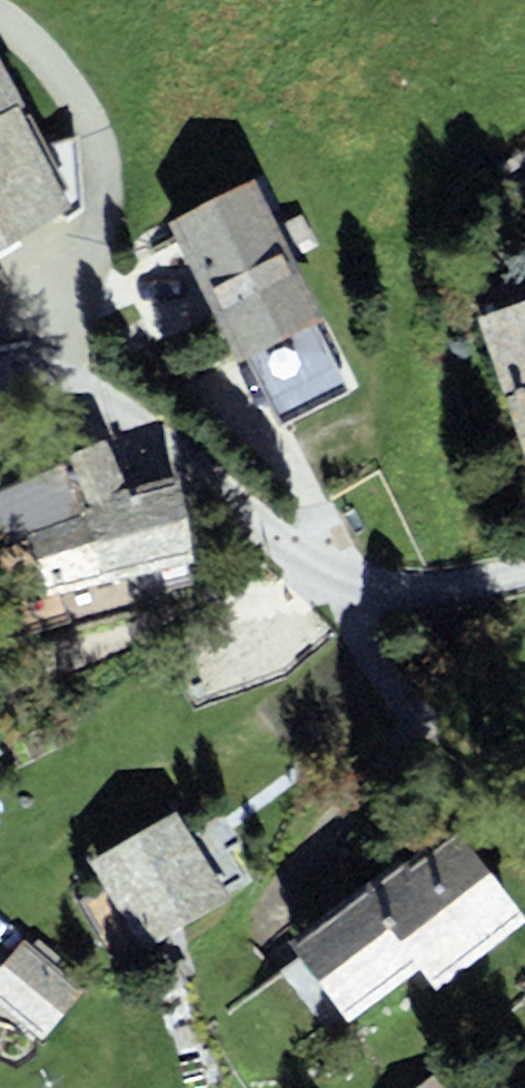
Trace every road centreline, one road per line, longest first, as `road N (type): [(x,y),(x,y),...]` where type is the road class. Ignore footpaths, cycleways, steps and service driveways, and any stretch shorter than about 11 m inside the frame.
road 1 (residential): [(524,571),(469,588),(394,592),(351,584),(313,566),(84,393),(26,379),(0,382)]

